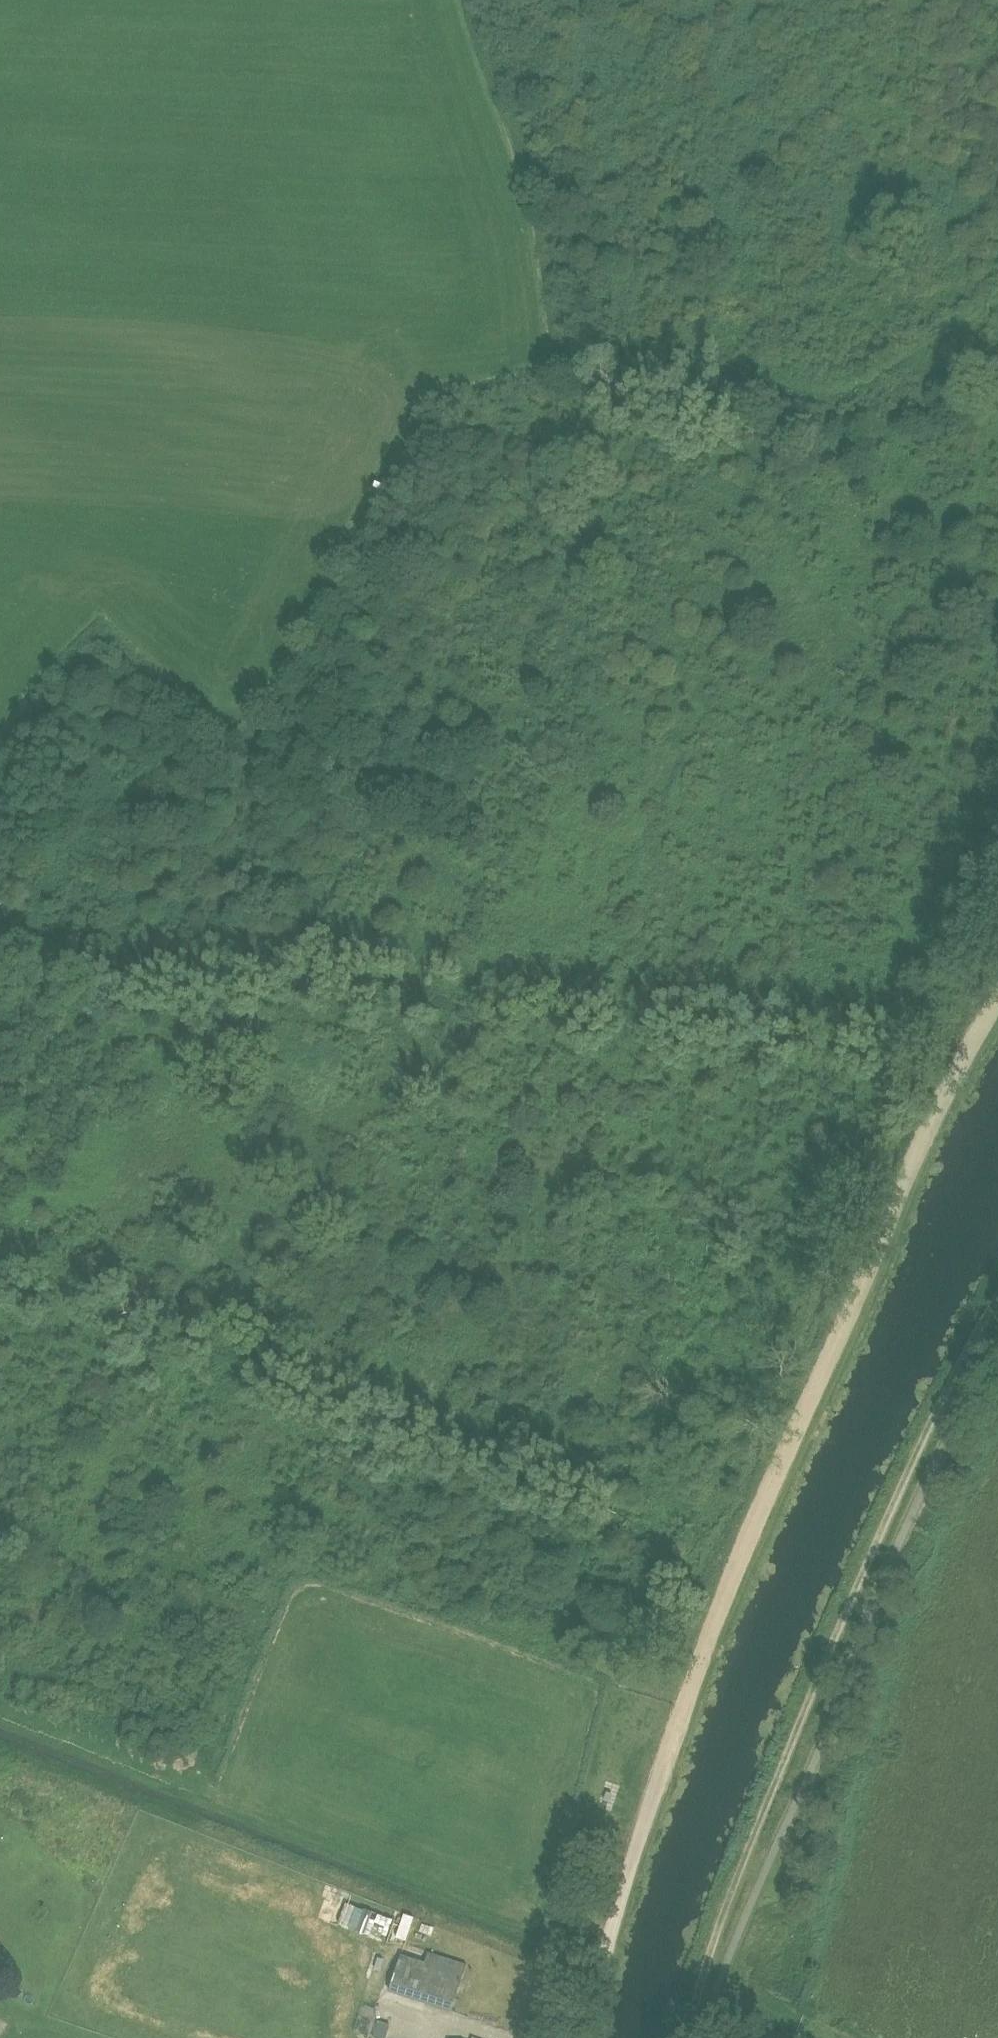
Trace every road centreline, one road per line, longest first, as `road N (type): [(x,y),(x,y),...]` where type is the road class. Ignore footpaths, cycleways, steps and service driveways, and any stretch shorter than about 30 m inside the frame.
road 1 (track): [(590,2037),(618,1899),(676,1701),(892,1189),(967,1022),(997,978)]
road 2 (track): [(683,2037),(718,1919),(920,1443),(997,1300)]

